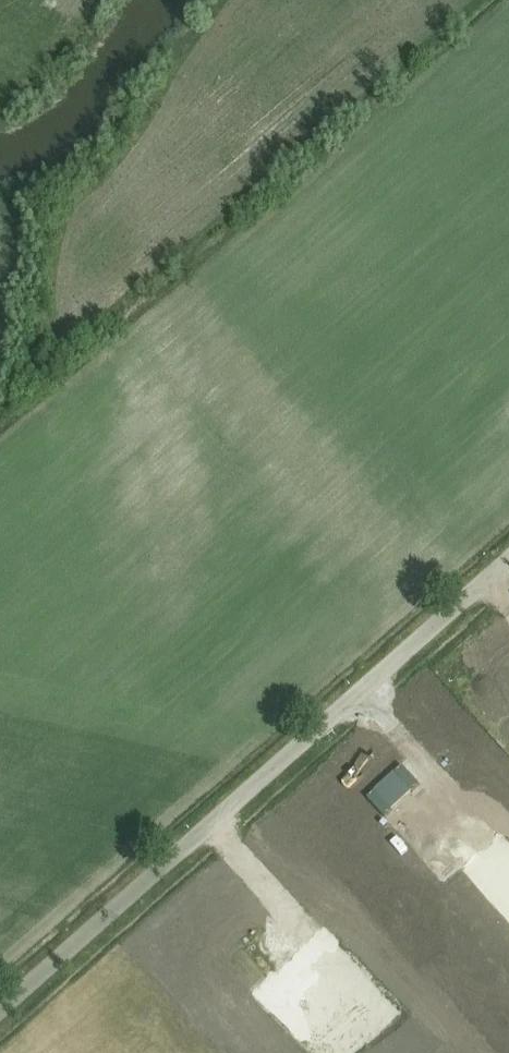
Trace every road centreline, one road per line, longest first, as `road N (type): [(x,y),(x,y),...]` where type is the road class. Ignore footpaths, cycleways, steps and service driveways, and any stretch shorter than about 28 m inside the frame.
road 1 (residential): [(0,1008),(508,557)]

